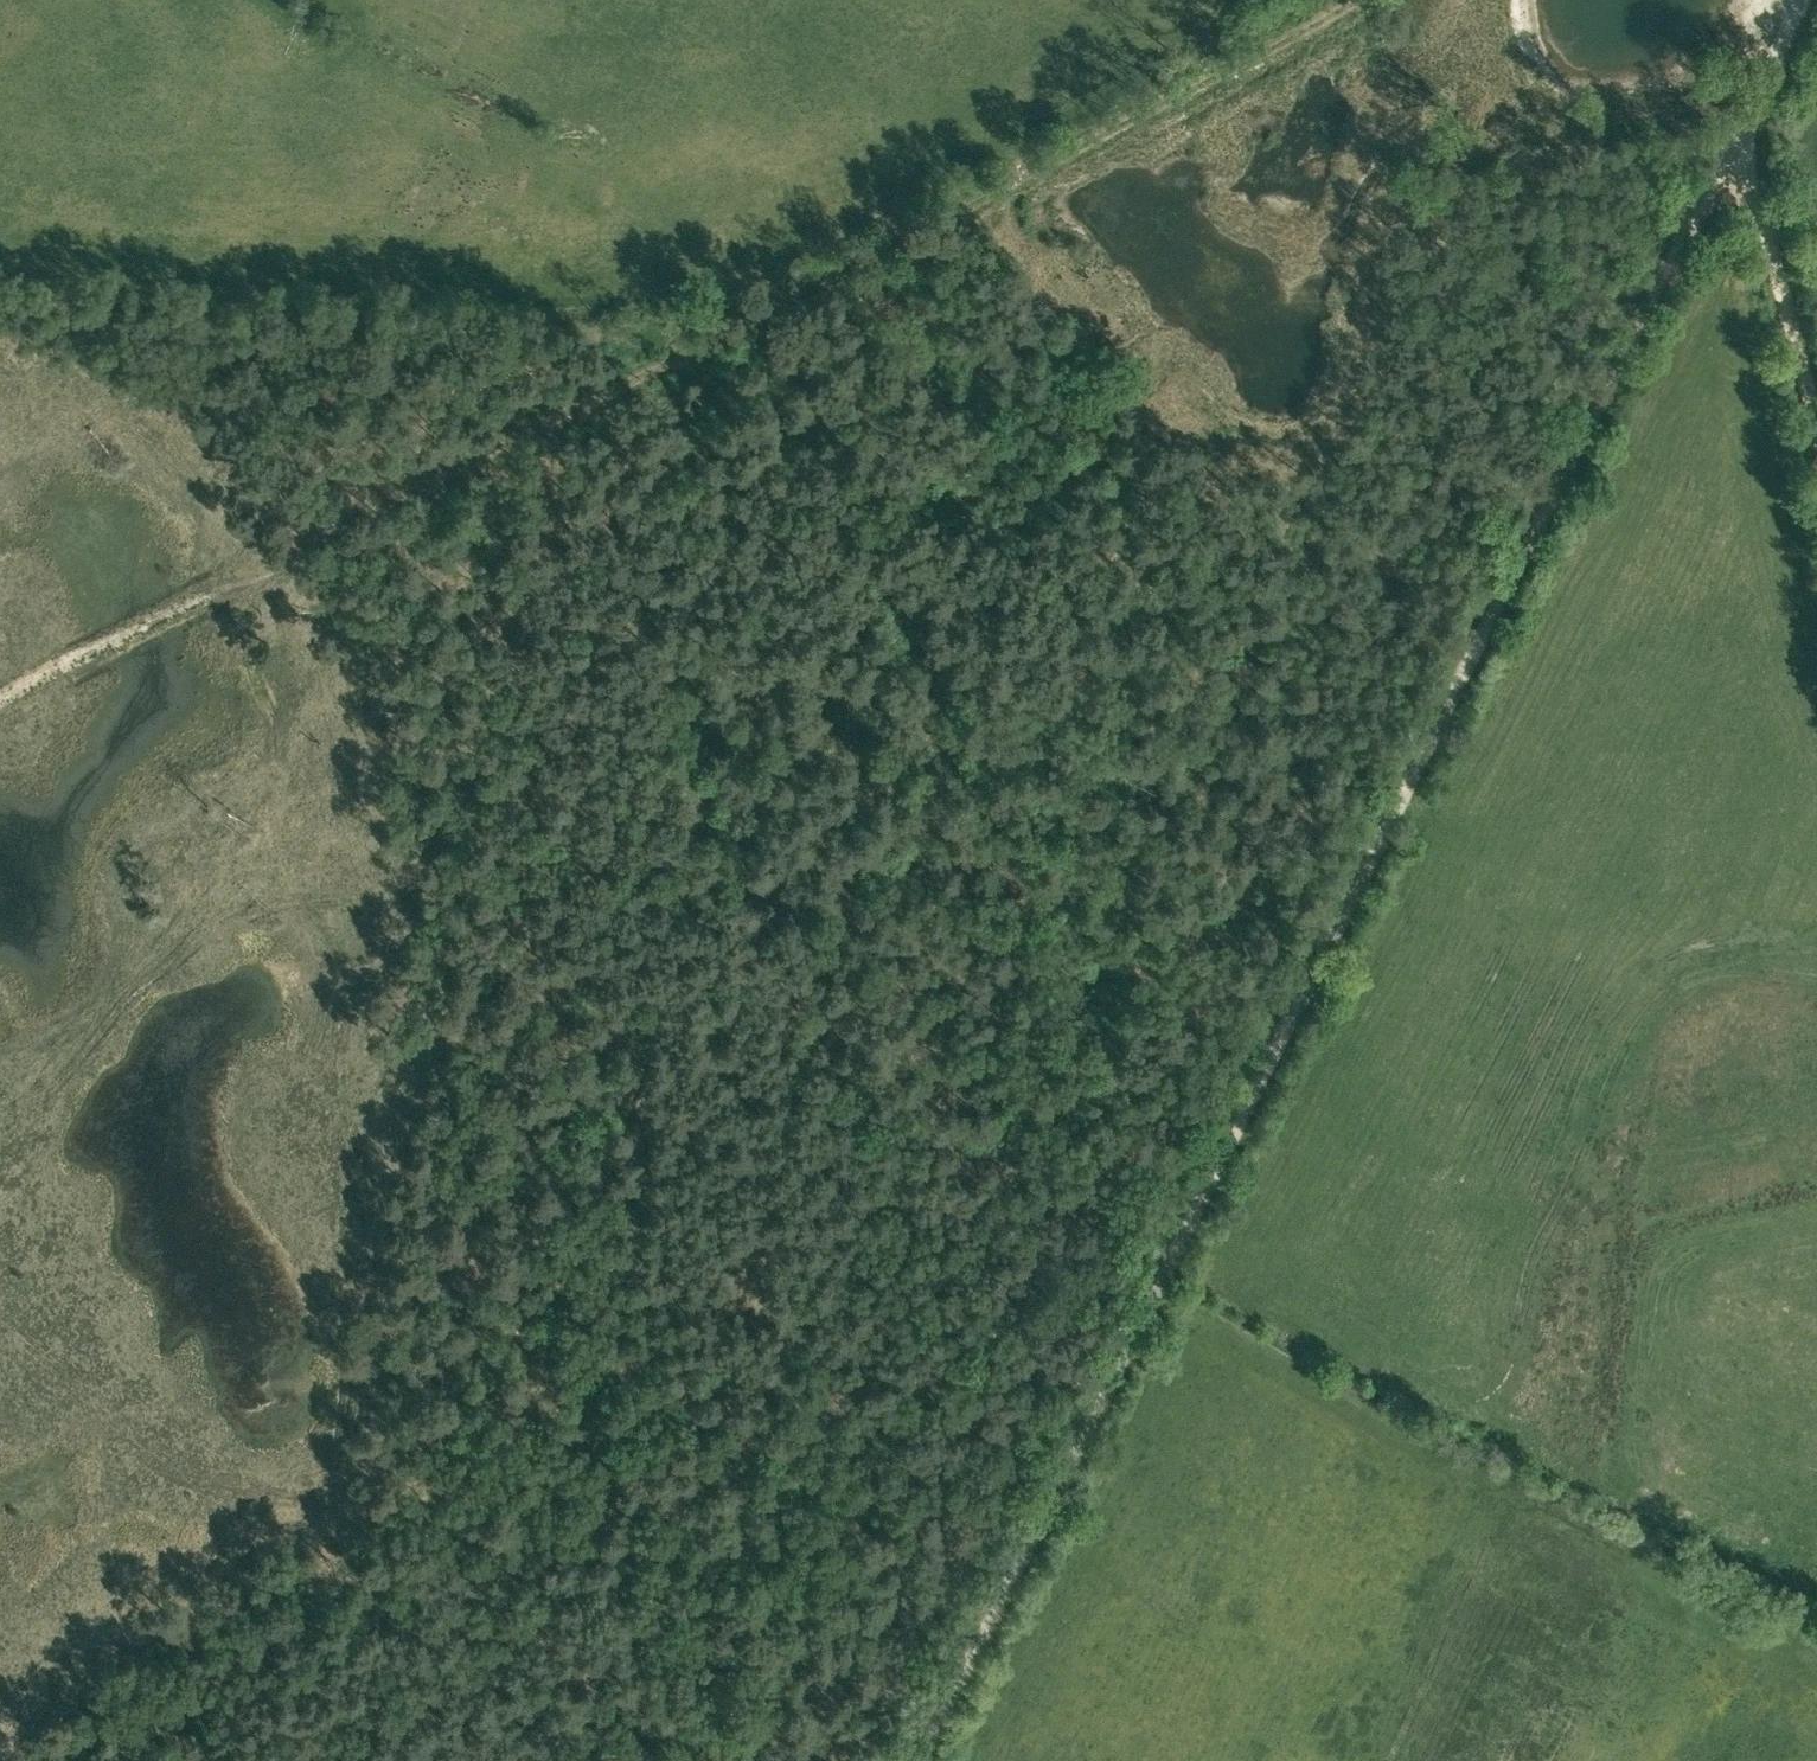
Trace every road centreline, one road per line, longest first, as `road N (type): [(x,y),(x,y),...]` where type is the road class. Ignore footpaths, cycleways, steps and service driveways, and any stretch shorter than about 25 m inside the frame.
road 1 (track): [(1816,427),(1767,232),(1724,159),(1686,214),(920,1760)]
road 2 (unclassified): [(1802,0),(1724,159)]

